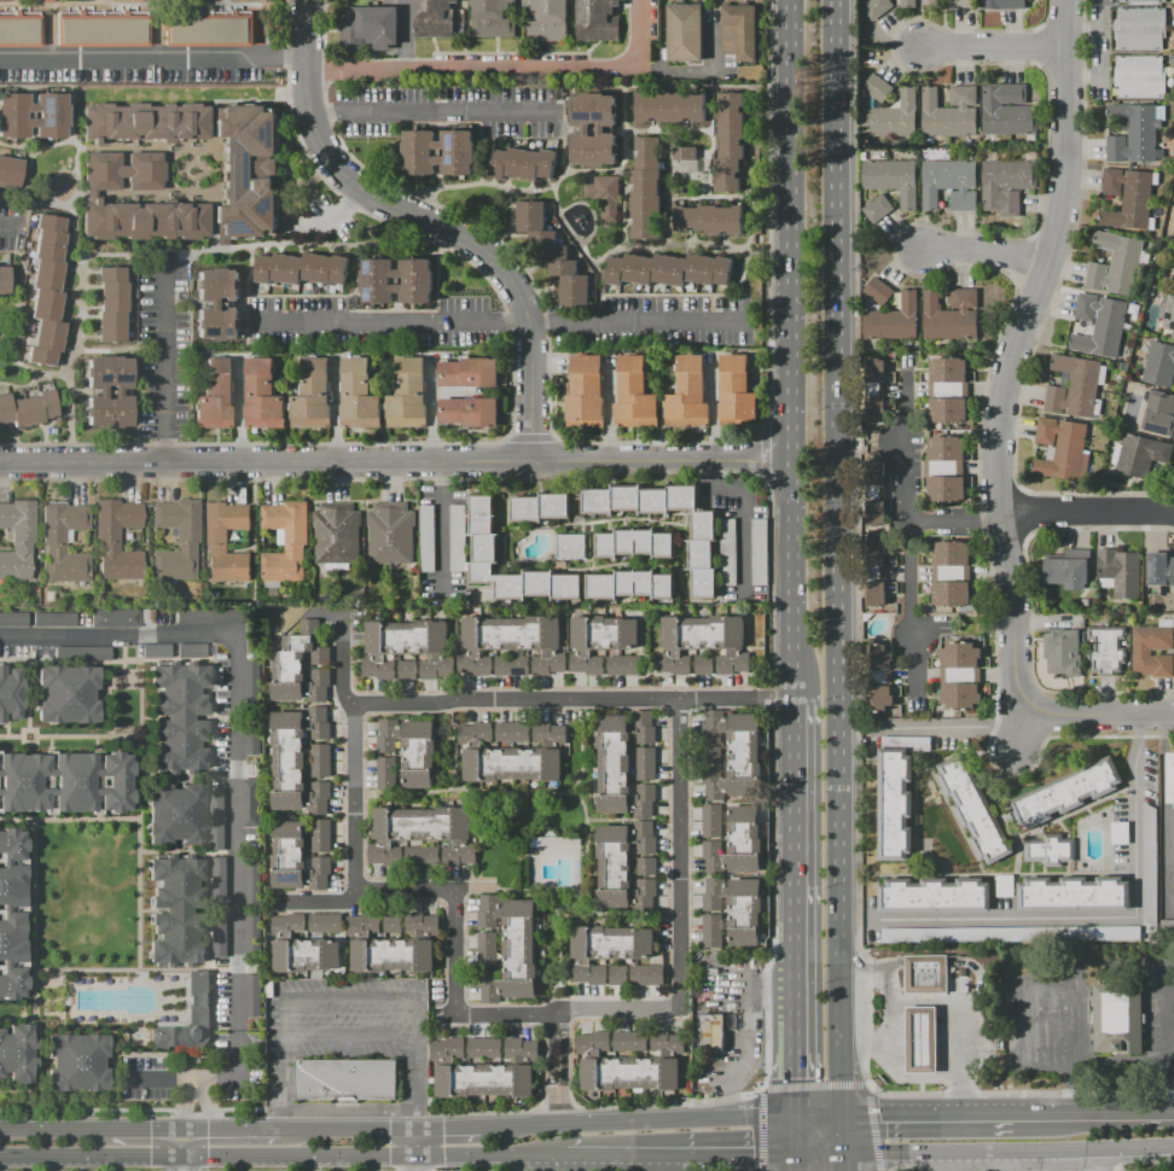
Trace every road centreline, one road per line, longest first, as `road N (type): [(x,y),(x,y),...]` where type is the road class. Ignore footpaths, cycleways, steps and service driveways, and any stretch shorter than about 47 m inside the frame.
road 1 (primary): [(839,1114),(836,0)]
road 2 (residential): [(1069,0),(1065,171),(1048,264),(1002,389),(1000,511),(1023,727)]
road 3 (primary): [(791,0),(791,701)]
road 4 (residential): [(303,0),(309,115),(347,179),(472,246),(523,303),(531,325),(531,462)]
road 5 (residential): [(531,462),(0,462)]
road 6 (secondary): [(842,1157),(1173,1148)]
road 7 (primary): [(791,701),(792,1020)]
road 8 (secondary): [(792,1115),(484,1129)]
road 9 (residential): [(794,461),(531,462)]
road 10 (secondary): [(181,1160),(417,1157)]
road 11 (secondary): [(1036,1112),(839,1114)]
road 12 (secondary): [(0,1159),(181,1160)]
road 13 (residential): [(1000,511),(1173,511)]
road 14 (residential): [(1023,727),(1173,719)]
road 15 (residential): [(920,47),(1070,47)]
road 16 (secondary): [(417,1132),(280,1132)]
road 17 (secondary): [(1173,1112),(1036,1112)]
road 18 (secondary): [(670,1158),(792,1157)]
road 19 (residential): [(928,252),(1048,264)]

